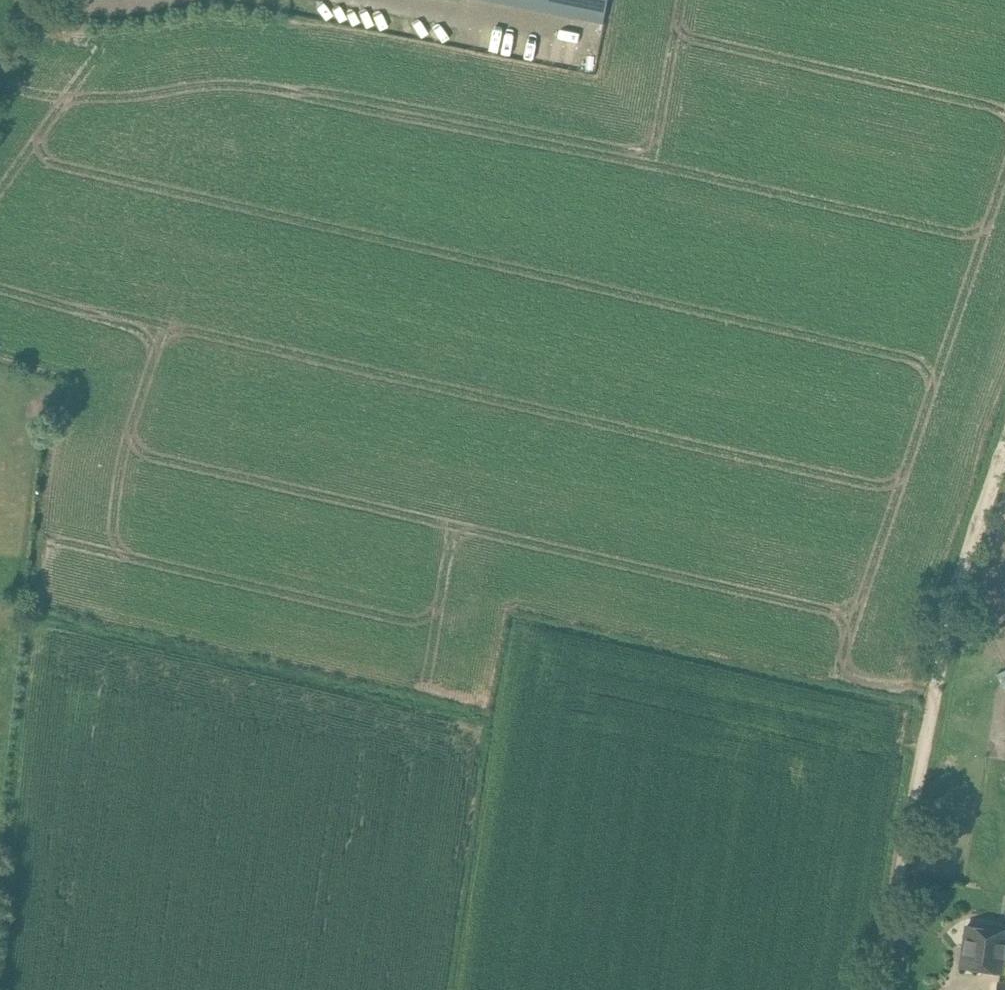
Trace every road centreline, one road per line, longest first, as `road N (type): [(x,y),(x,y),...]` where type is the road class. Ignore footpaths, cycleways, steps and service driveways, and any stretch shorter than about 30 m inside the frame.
road 1 (track): [(892,914),(959,582),(1004,449)]

